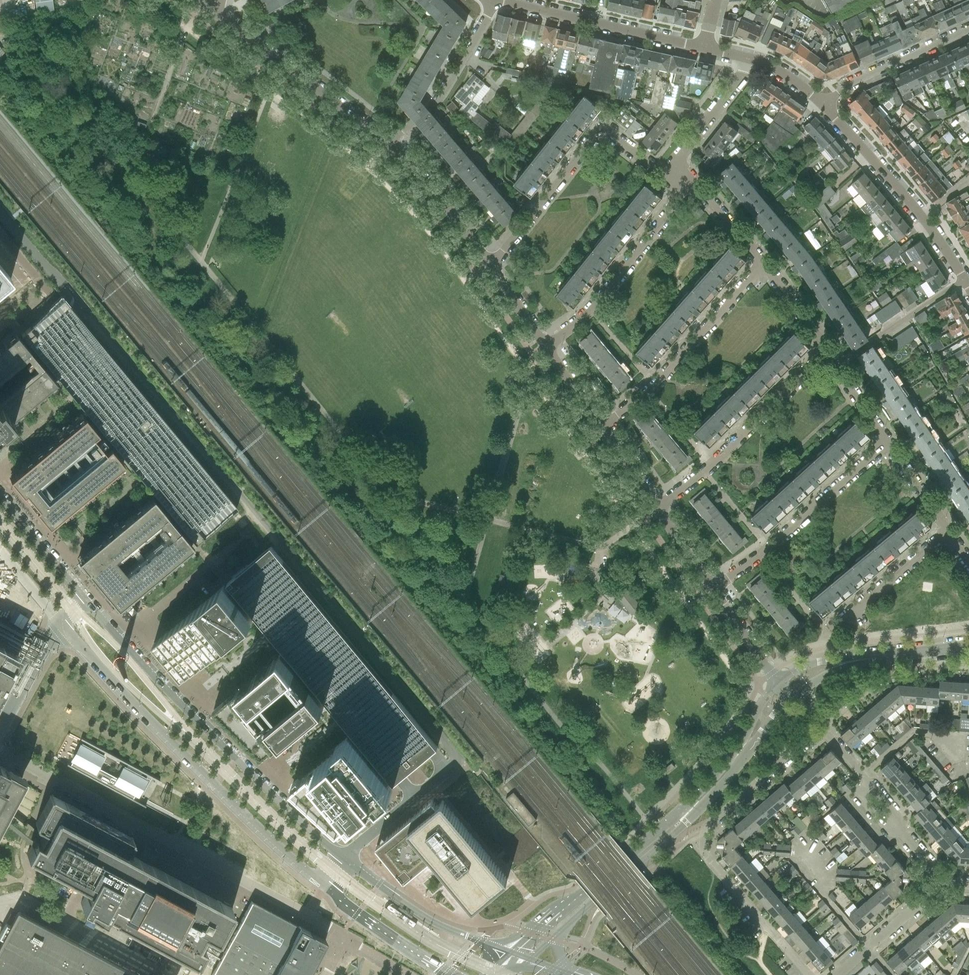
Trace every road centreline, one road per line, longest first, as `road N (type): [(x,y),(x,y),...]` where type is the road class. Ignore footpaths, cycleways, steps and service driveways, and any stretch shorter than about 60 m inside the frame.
road 1 (residential): [(347,940),(0,752)]
road 2 (tertiary): [(778,682),(677,814),(510,952)]
road 3 (tertiary): [(59,622),(224,798),(323,886)]
road 4 (tertiary): [(344,859),(87,600)]
road 5 (residential): [(810,974),(707,858),(701,841),(710,822),(820,733)]
road 6 (tertiary): [(566,926),(685,824),(792,698)]
road 7 (residential): [(489,265),(598,136),(610,135),(663,175),(672,164)]
road 8 (residential): [(601,426),(658,381),(762,264)]
road 9 (tertiary): [(387,145),(205,6)]
road 10 (residential): [(712,588),(888,442)]
road 11 (residential): [(657,507),(826,353)]
road 12 (residential): [(545,346),(589,309),(693,181)]
road 13 (residential): [(965,279),(827,105)]
road 14 (residential): [(704,47),(501,0)]
road 15 (tertiary): [(510,952),(436,924),(344,859)]
road 16 (residential): [(387,145),(437,100),(492,0)]
road 17 (residential): [(968,32),(827,105)]
road 18 (tertiary): [(489,265),(387,145)]
road 19 (residential): [(835,367),(965,279)]
road 20 (tertiary): [(323,886),(451,974)]
road 21 (tertiary): [(921,653),(811,663),(778,682)]
road 22 (residential): [(834,974),(947,883)]
road 23 (residential): [(835,625),(948,534)]
road 24 (tertiary): [(792,698),(849,667),(921,653)]
road 25 (tertiary): [(87,600),(0,495)]
road 26 (residential): [(672,164),(752,60)]
road 27 (residential): [(59,622),(0,727)]

